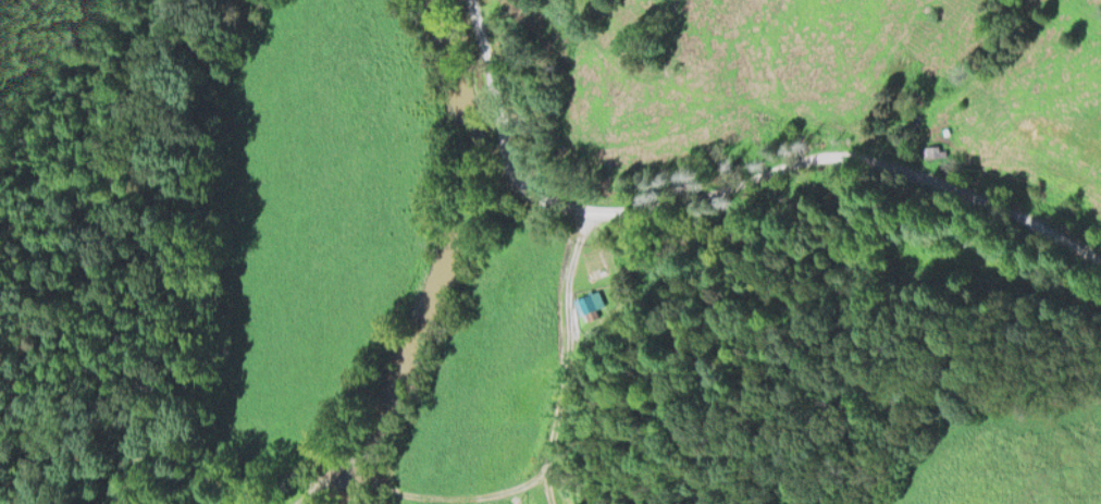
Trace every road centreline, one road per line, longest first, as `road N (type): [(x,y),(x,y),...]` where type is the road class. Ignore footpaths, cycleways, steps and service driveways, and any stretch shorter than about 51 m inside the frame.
road 1 (tertiary): [(1100,261),(1001,208),(856,156),(815,158),(684,200),(601,209),(555,204),(525,184),(509,145),(475,0)]
road 2 (track): [(589,207),(569,286),(576,323),(569,377),(545,471),(554,503)]
road 3 (track): [(545,471),(518,487),(454,496),(383,481)]

